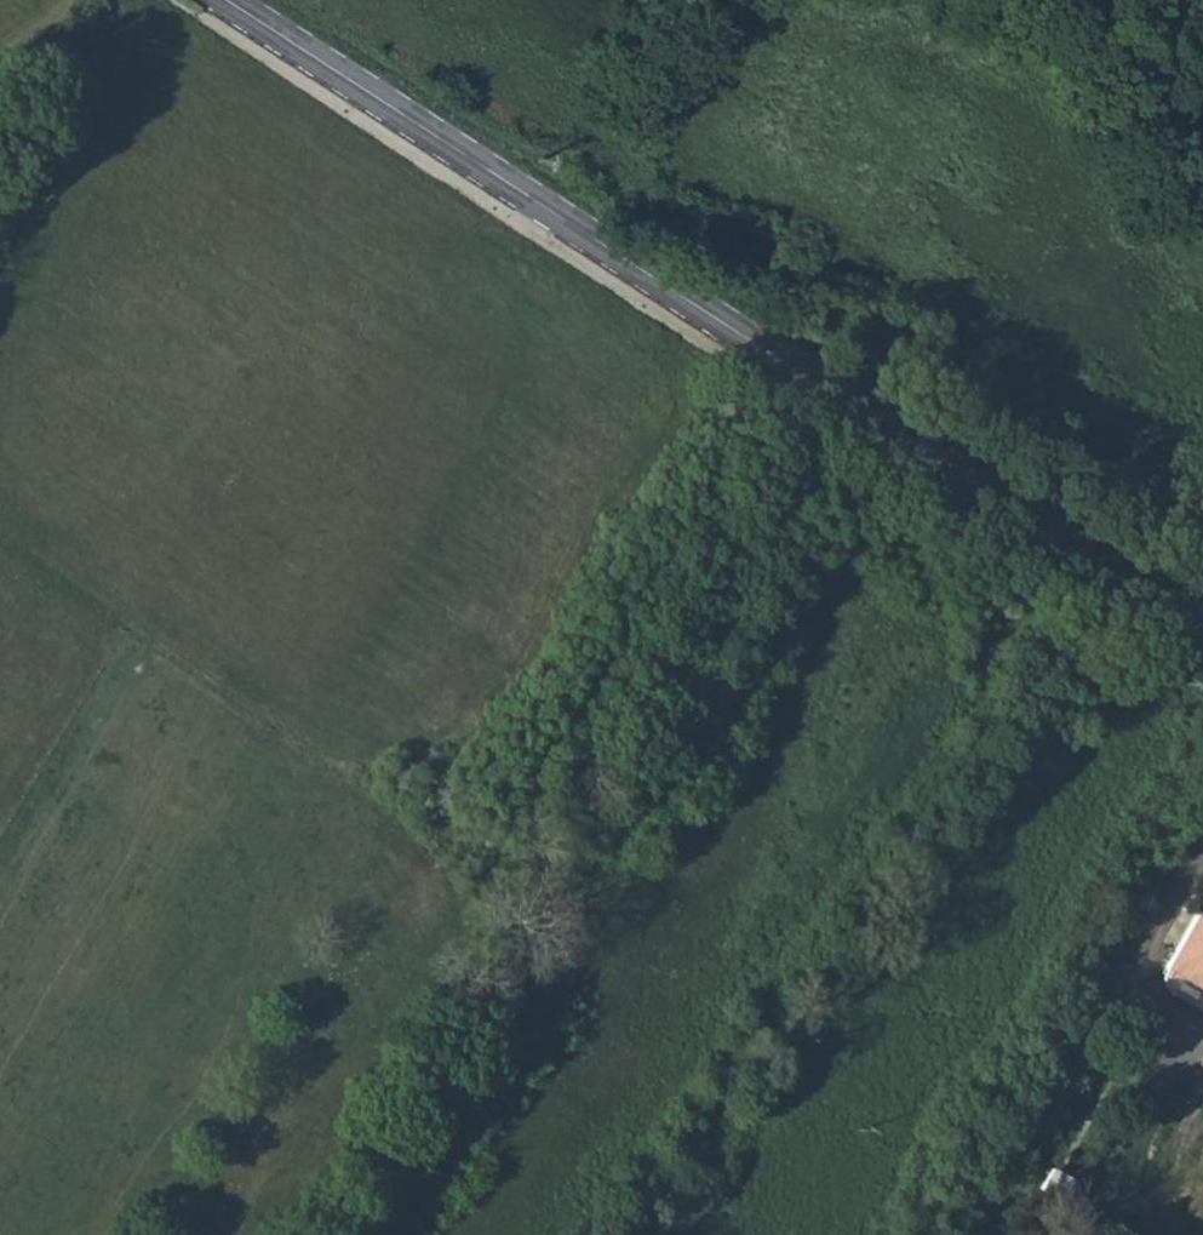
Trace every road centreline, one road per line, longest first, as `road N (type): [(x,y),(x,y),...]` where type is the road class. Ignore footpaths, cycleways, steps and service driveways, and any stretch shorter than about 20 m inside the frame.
road 1 (secondary): [(1202,637),(221,0)]

